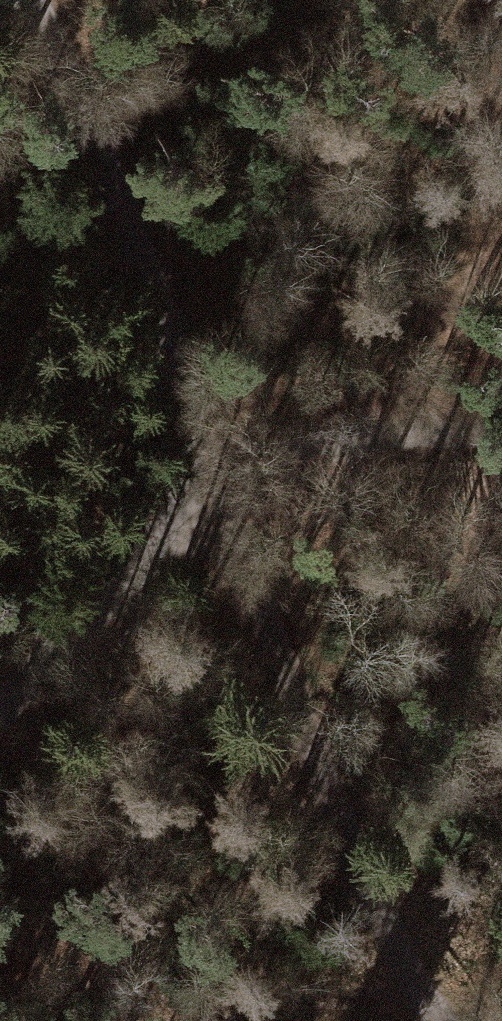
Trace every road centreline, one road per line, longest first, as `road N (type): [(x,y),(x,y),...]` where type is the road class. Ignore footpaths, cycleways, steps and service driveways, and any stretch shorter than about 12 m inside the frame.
road 1 (unclassified): [(0,78),(195,531),(476,1020)]
road 2 (track): [(501,425),(343,426),(195,531),(0,758)]

